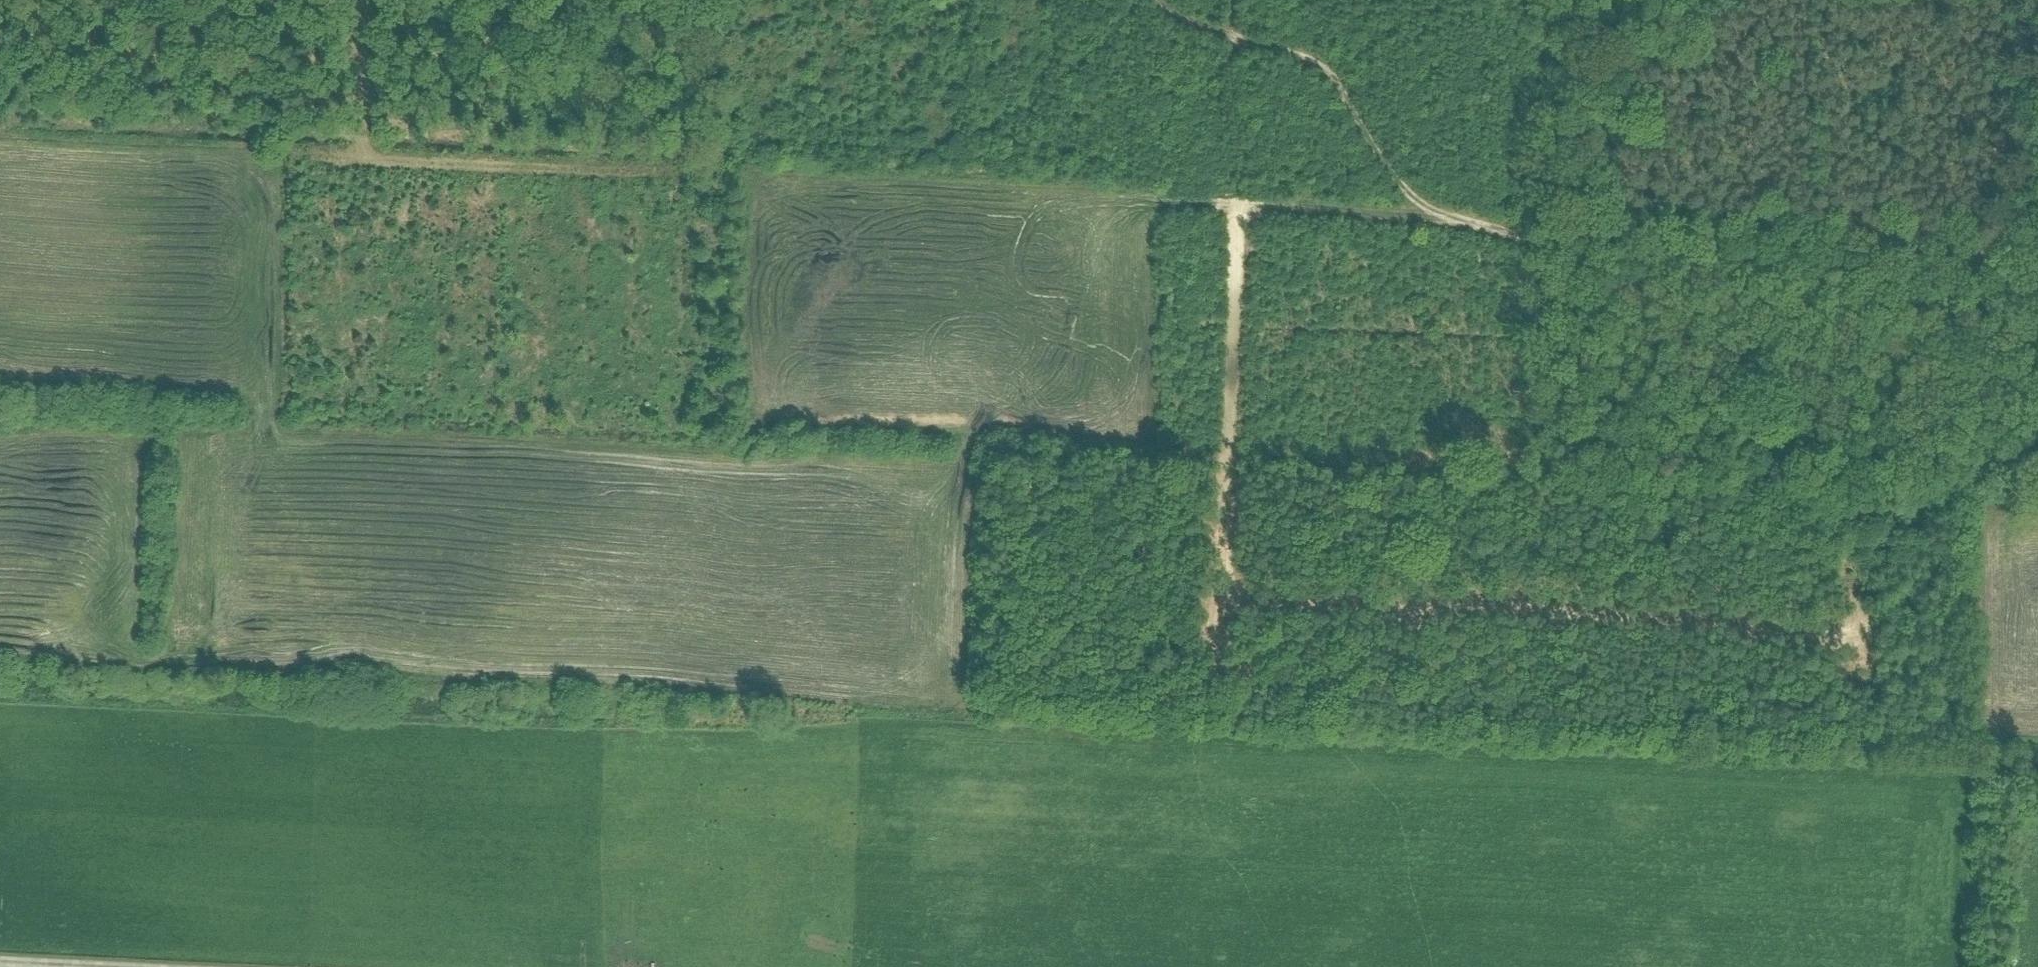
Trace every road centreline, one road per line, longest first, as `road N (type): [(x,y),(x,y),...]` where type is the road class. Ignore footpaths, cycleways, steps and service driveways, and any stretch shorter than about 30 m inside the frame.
road 1 (track): [(2037,254),(1840,228),(1521,239),(1456,227),(1388,172),(1329,67),(1279,40),(1155,12),(1143,0)]
road 2 (track): [(365,0),(367,156),(665,172)]
road 3 (track): [(1431,209),(1171,197)]

